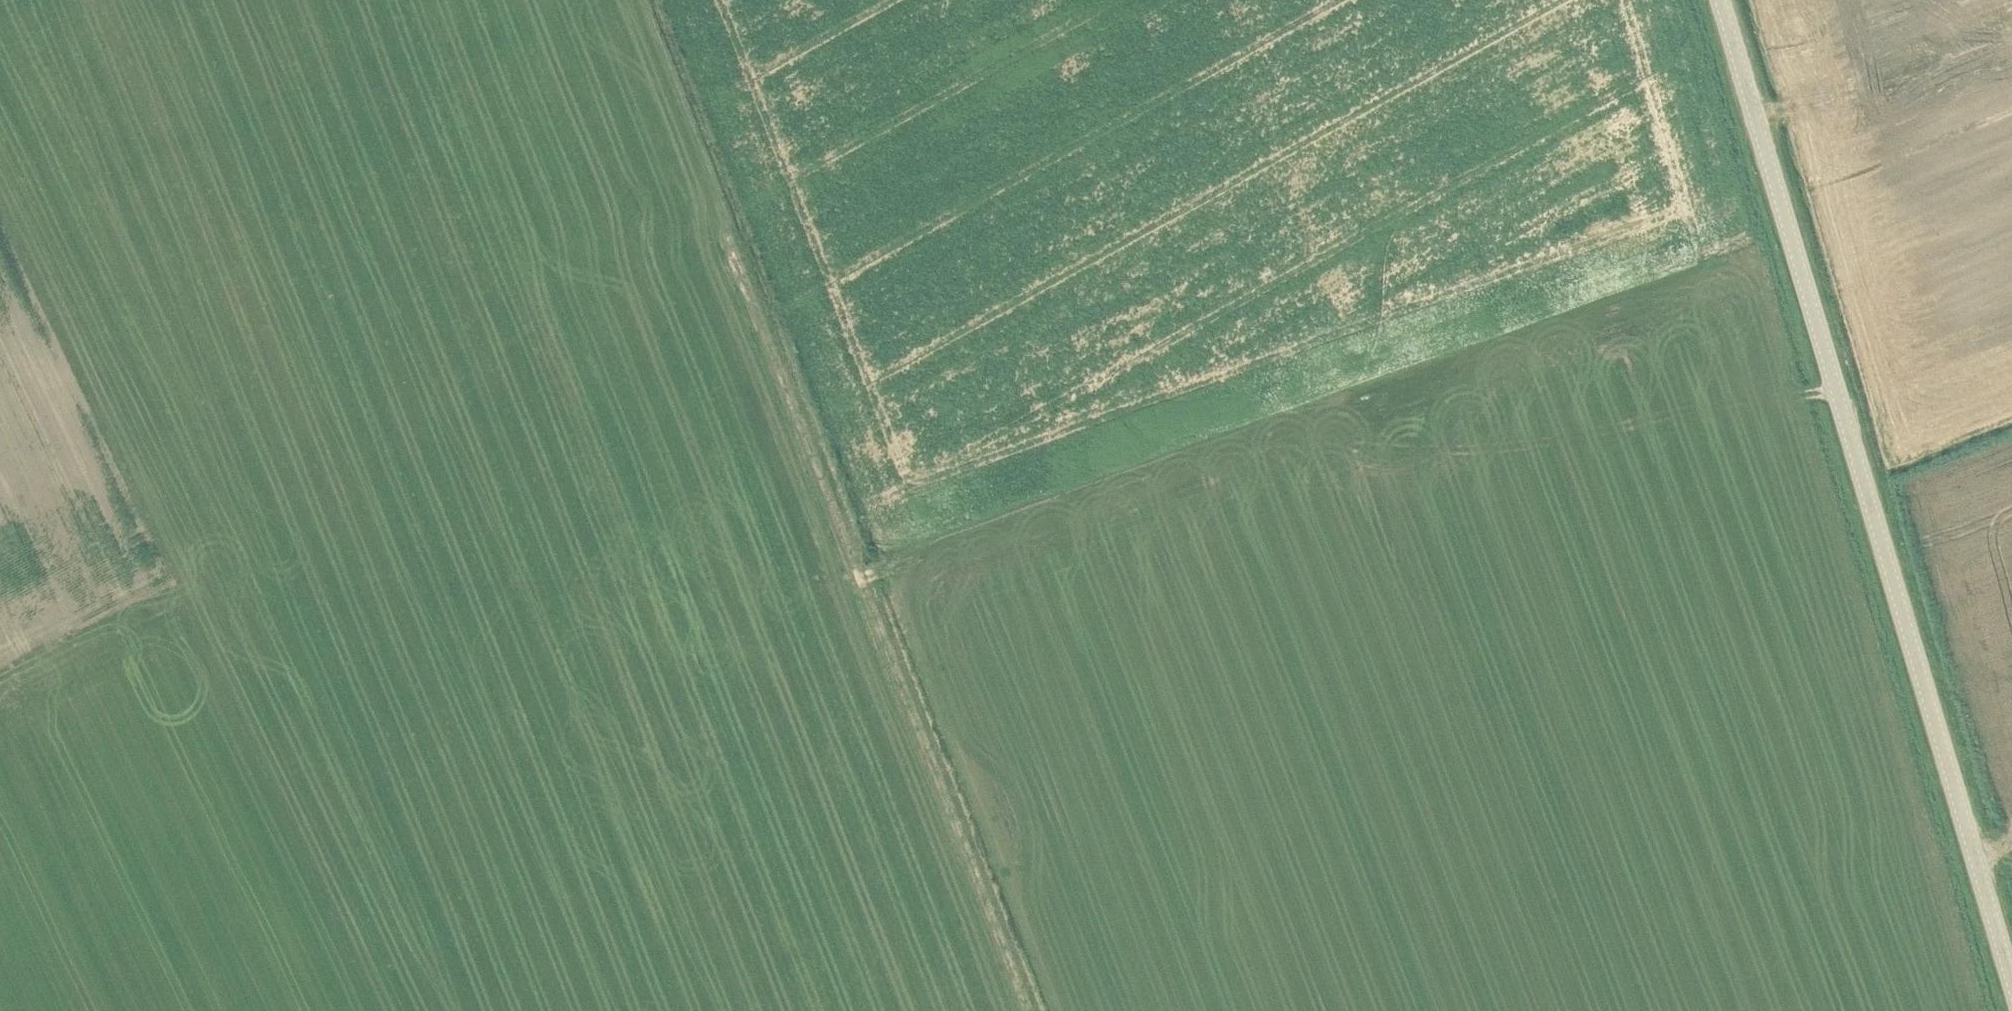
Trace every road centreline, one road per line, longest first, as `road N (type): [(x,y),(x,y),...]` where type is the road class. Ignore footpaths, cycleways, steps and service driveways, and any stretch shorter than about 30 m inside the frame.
road 1 (unclassified): [(2011,971),(1725,0)]

